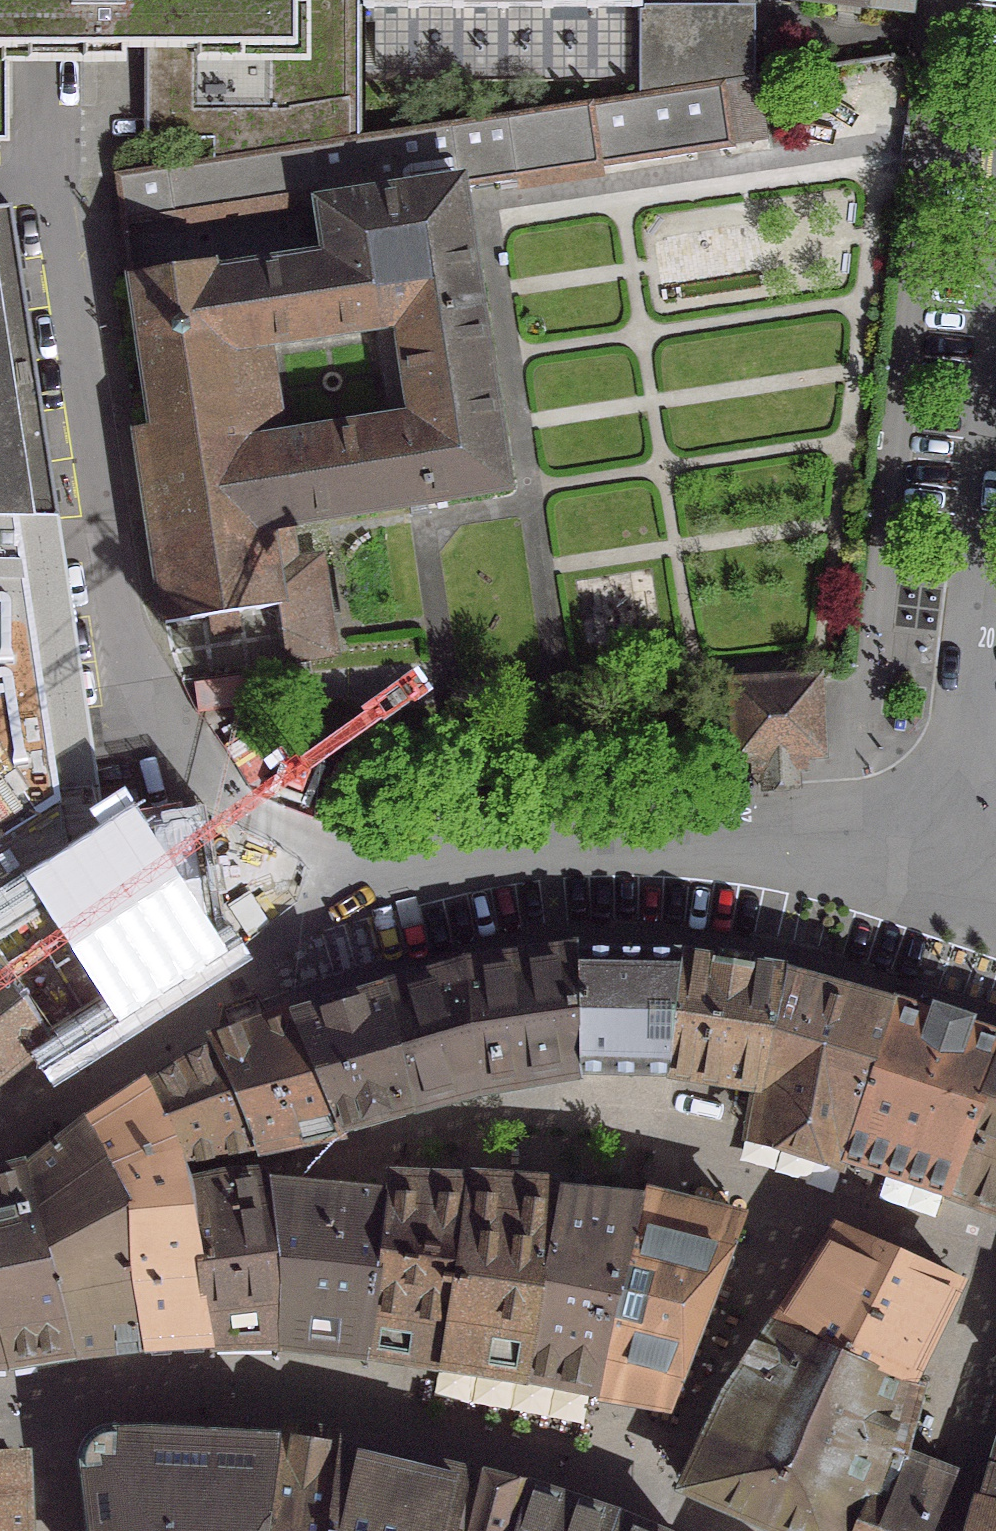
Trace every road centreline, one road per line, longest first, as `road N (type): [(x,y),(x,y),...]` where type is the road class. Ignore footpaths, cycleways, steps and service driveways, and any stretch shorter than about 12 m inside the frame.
road 1 (residential): [(995,1245),(691,1151),(564,1134),(318,1156)]
road 2 (residential): [(973,835),(660,838),(333,871)]
road 3 (residential): [(333,871),(200,770),(143,690),(109,540)]
road 4 (residential): [(995,470),(973,835)]
road 5 (residential): [(109,540),(47,187)]
road 6 (residential): [(45,65),(47,187)]

